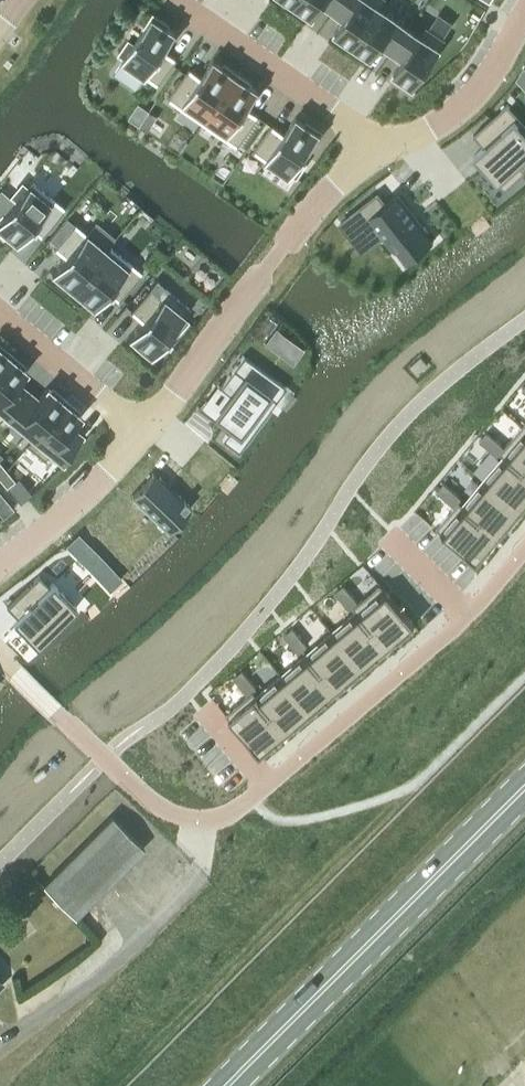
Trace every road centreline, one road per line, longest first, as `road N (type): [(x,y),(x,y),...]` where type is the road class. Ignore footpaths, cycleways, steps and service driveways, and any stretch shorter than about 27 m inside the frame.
road 1 (residential): [(0,658),(162,811),(212,821),(253,800),(440,639),(524,550)]
road 2 (primary): [(226,1085),(524,786)]
road 3 (residential): [(145,429),(334,185),(390,147)]
road 4 (residential): [(180,5),(390,147)]
road 5 (residential): [(0,564),(55,521),(145,429)]
road 6 (residential): [(390,147),(472,94),(524,14)]
road 7 (residential): [(0,310),(145,429)]

